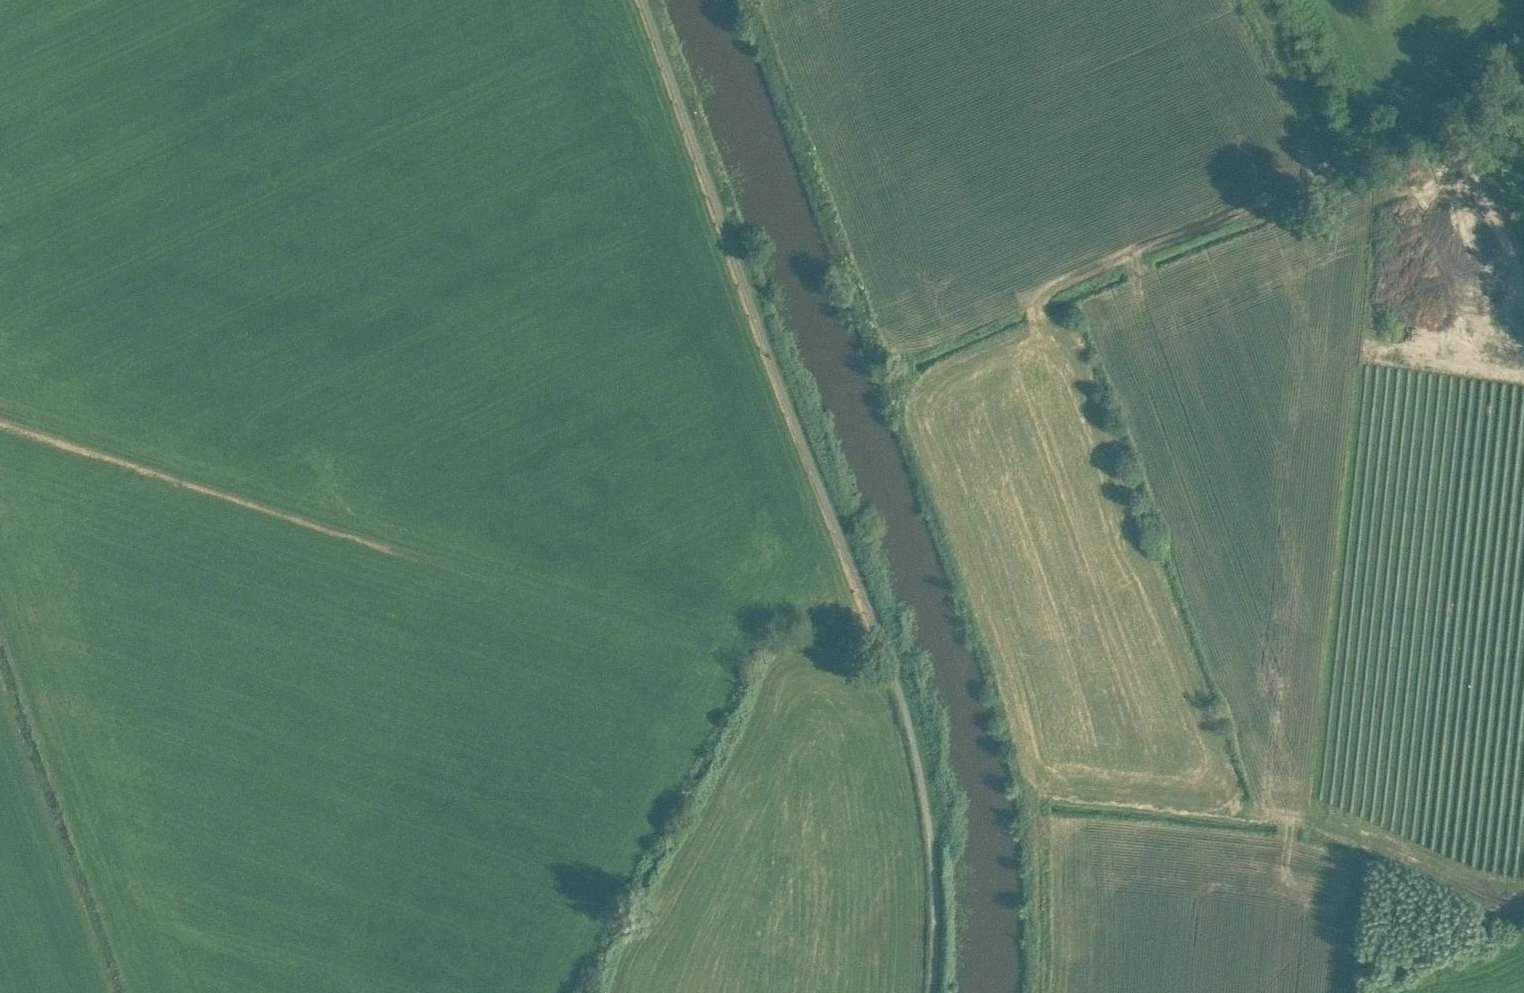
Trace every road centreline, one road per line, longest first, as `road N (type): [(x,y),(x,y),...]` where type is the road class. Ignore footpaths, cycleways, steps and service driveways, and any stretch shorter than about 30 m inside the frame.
road 1 (track): [(1523,70),(1349,160)]

